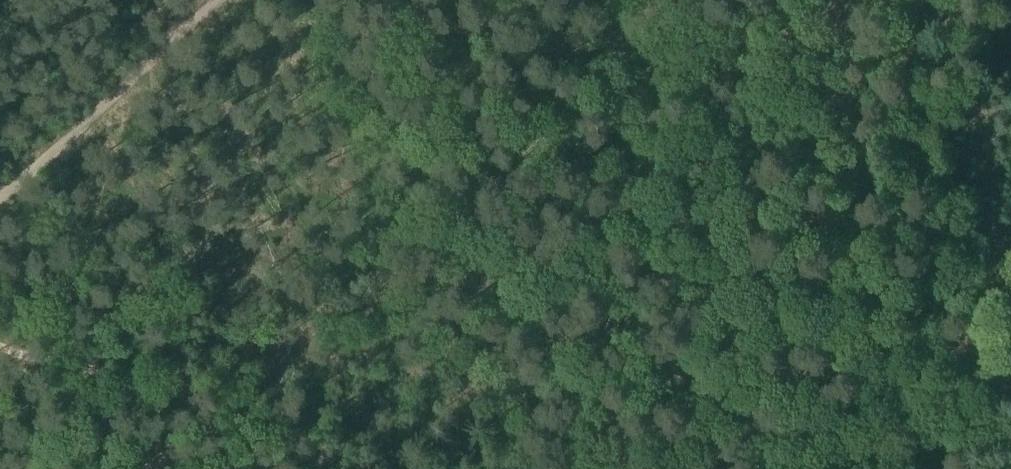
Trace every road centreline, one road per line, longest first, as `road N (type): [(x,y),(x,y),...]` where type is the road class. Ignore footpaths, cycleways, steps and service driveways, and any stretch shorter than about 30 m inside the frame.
road 1 (track): [(772,468),(850,205),(831,0)]
road 2 (track): [(216,0),(0,195)]

